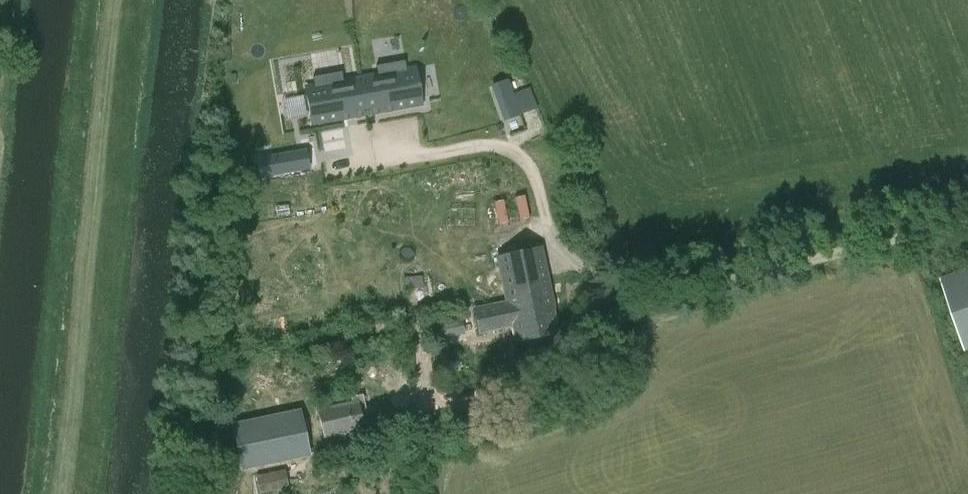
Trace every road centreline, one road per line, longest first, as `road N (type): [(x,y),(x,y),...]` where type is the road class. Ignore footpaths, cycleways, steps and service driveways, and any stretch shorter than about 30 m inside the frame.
road 1 (unclassified): [(967,222),(632,307),(565,268),(547,230),(534,170),(519,152),(488,144),(422,156),(365,152)]

